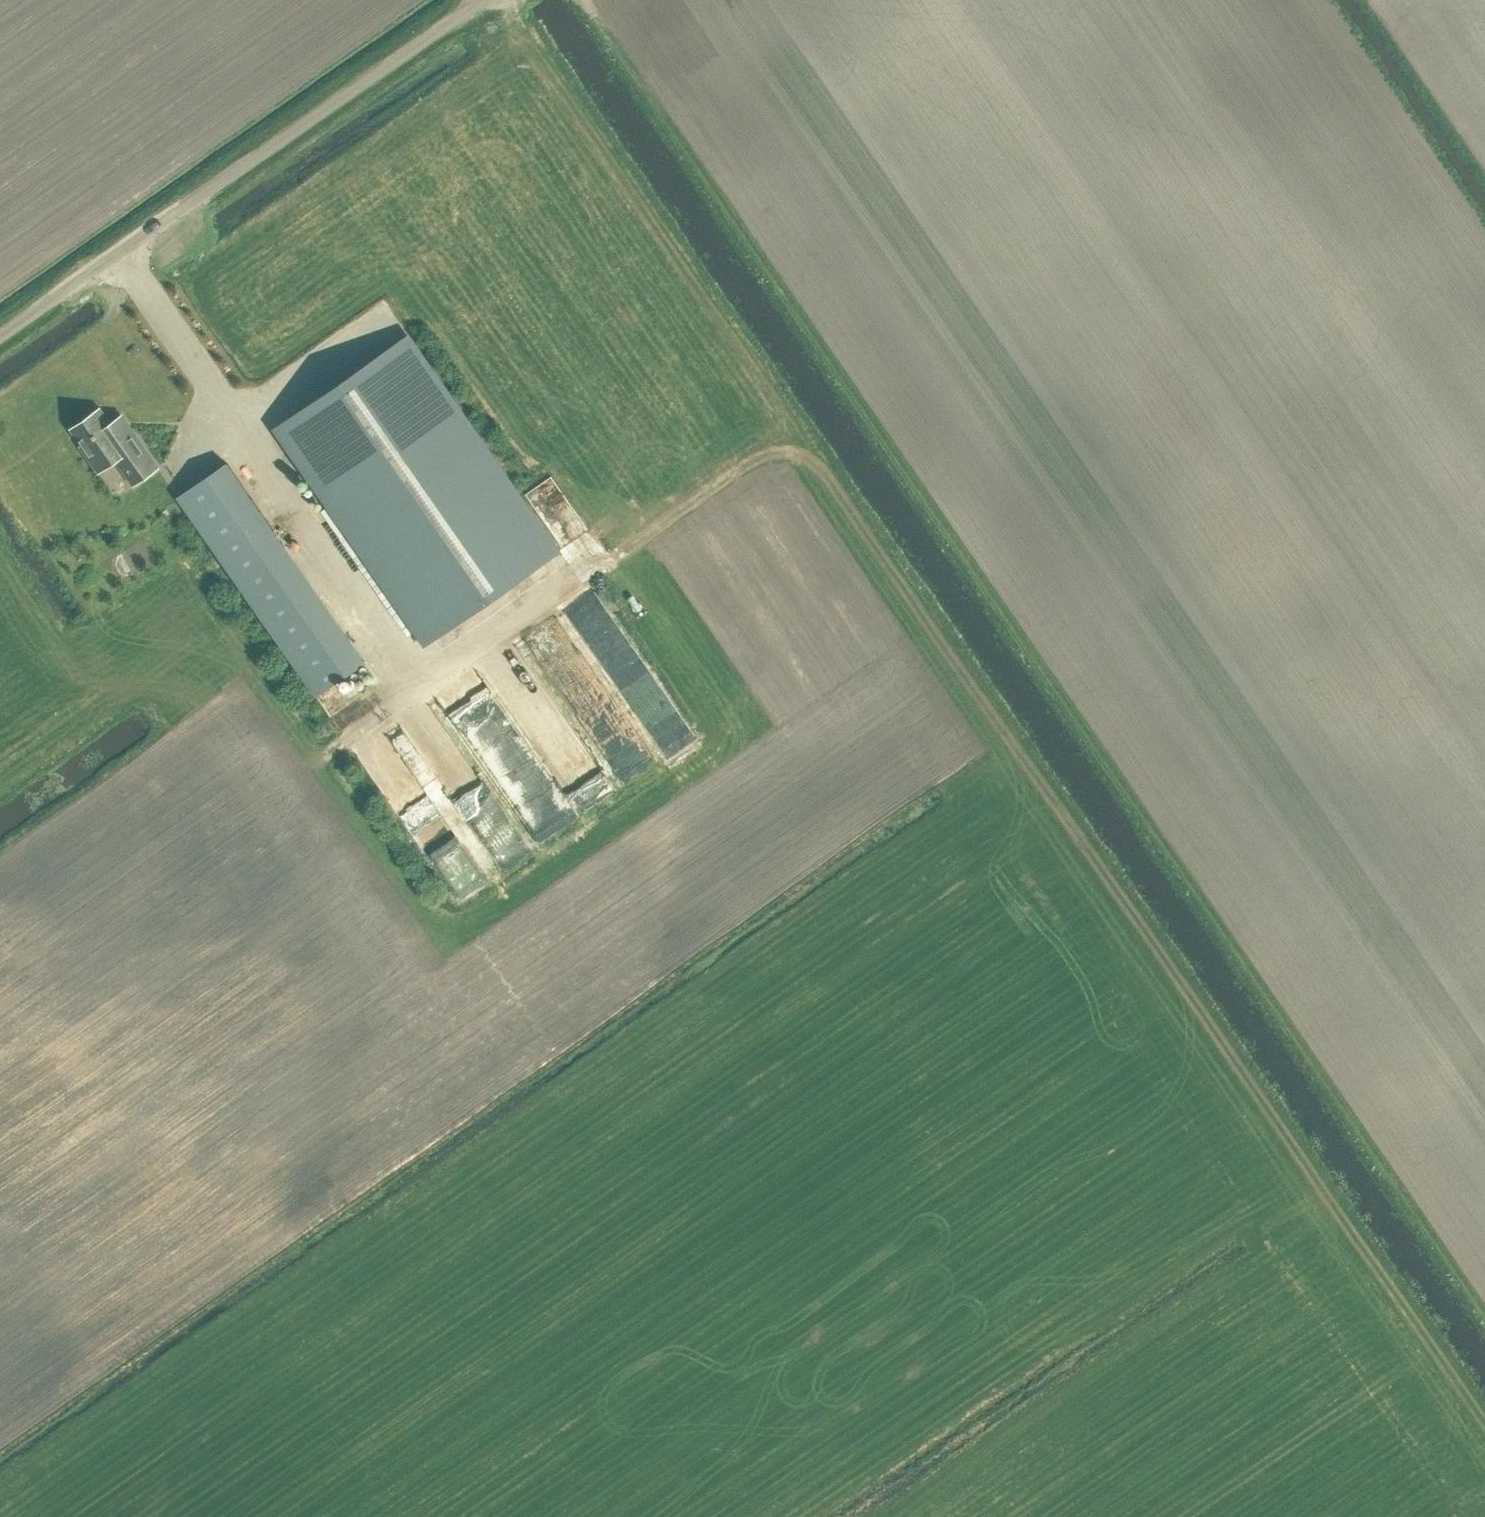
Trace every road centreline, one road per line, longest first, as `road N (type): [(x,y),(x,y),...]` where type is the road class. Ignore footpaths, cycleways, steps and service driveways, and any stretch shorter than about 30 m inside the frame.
road 1 (track): [(493,0),(1484,1441)]
road 2 (unclassified): [(0,337),(485,0)]

